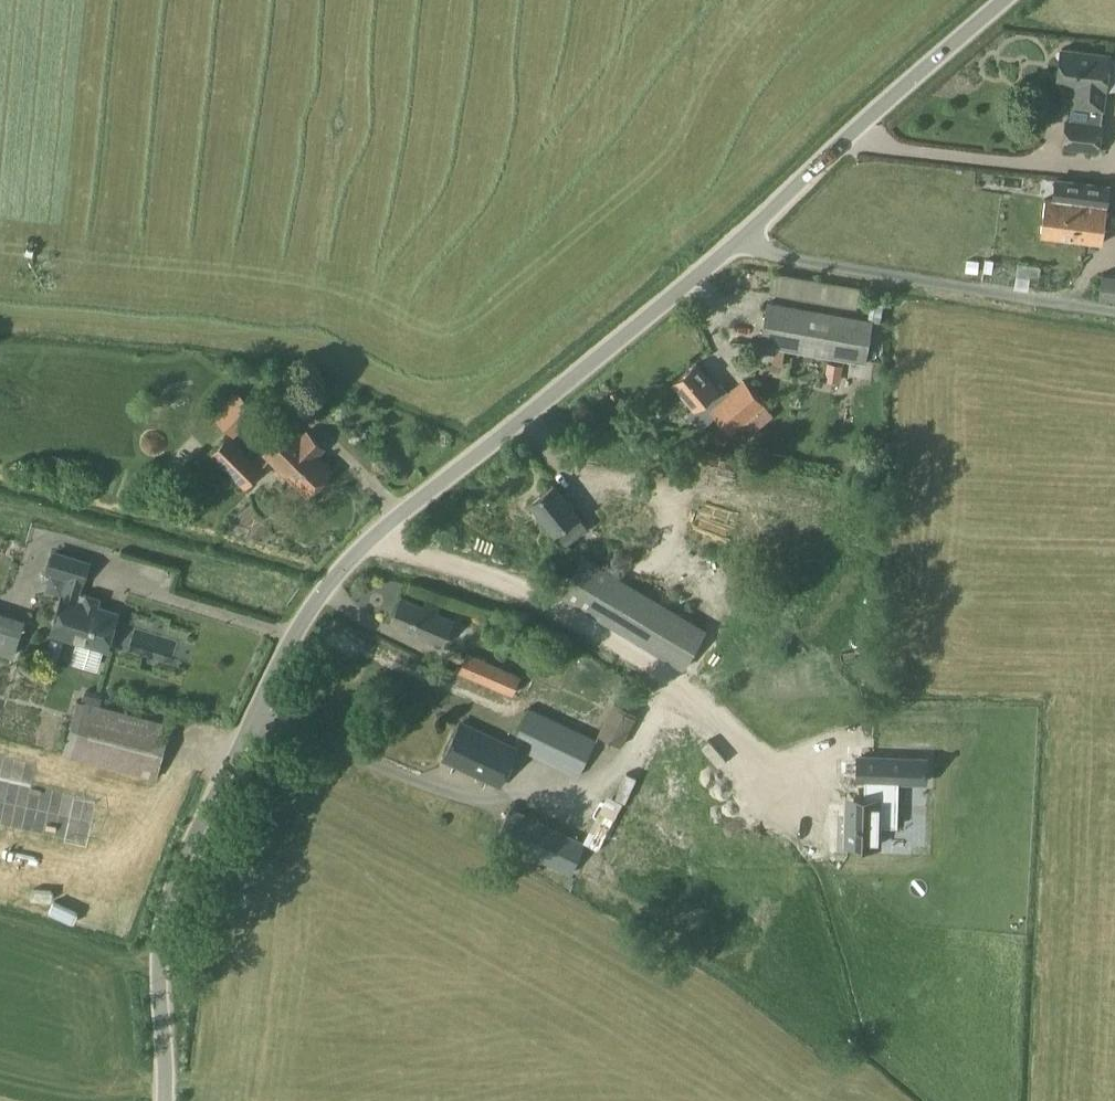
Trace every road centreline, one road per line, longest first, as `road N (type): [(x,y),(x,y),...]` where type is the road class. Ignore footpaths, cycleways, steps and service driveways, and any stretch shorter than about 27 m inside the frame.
road 1 (unclassified): [(164,1100),(160,970),(163,918),(178,868),(252,710),(327,589),(1010,0)]
road 2 (track): [(0,928),(160,970)]

